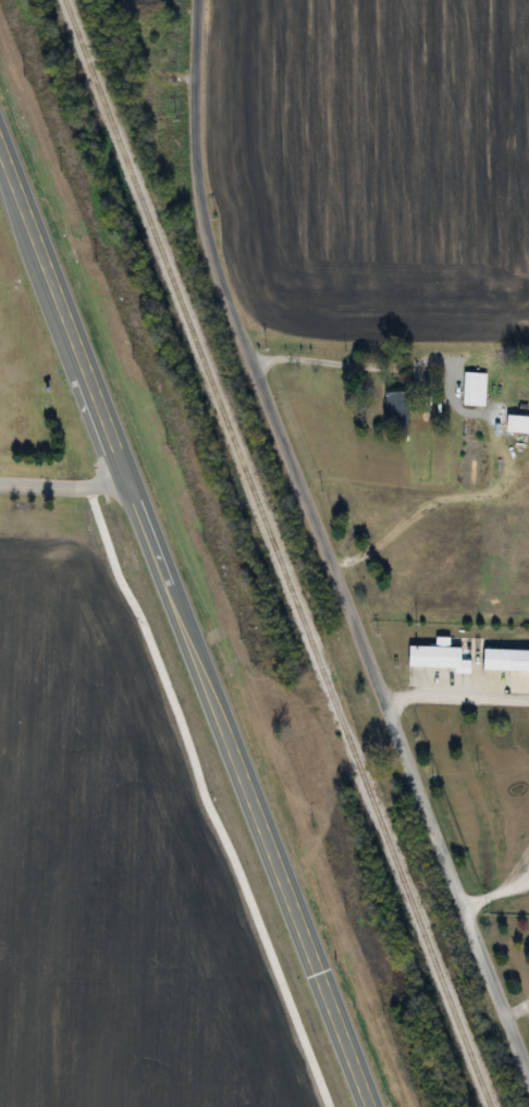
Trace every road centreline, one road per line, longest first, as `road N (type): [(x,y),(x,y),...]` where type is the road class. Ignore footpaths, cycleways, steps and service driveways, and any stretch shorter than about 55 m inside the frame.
road 1 (residential): [(528,1091),(224,292),(199,188),(199,0)]
road 2 (primary): [(367,1106),(0,152)]

